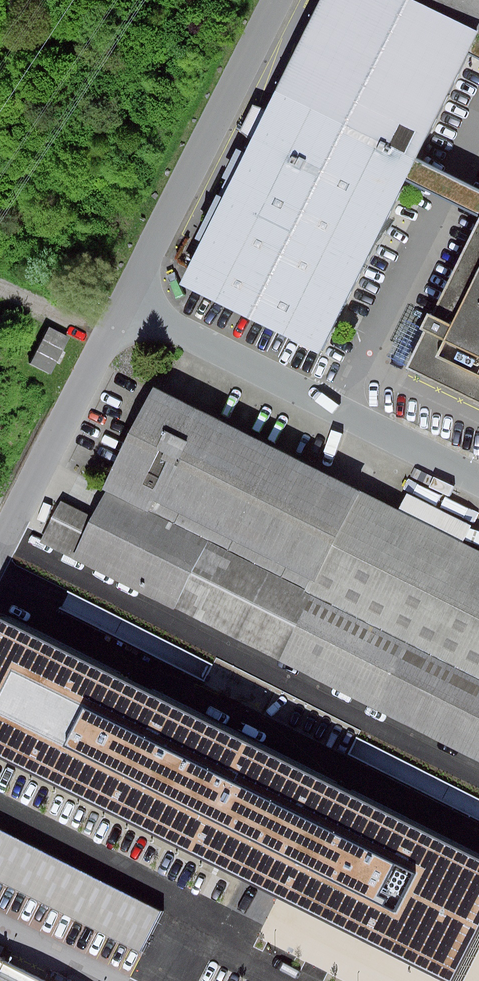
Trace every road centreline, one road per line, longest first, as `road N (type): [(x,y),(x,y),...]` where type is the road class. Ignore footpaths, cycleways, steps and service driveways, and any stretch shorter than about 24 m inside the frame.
road 1 (unclassified): [(478,482),(132,303)]
road 2 (unclassified): [(132,303),(283,0)]
road 3 (unclassified): [(0,556),(132,303)]

